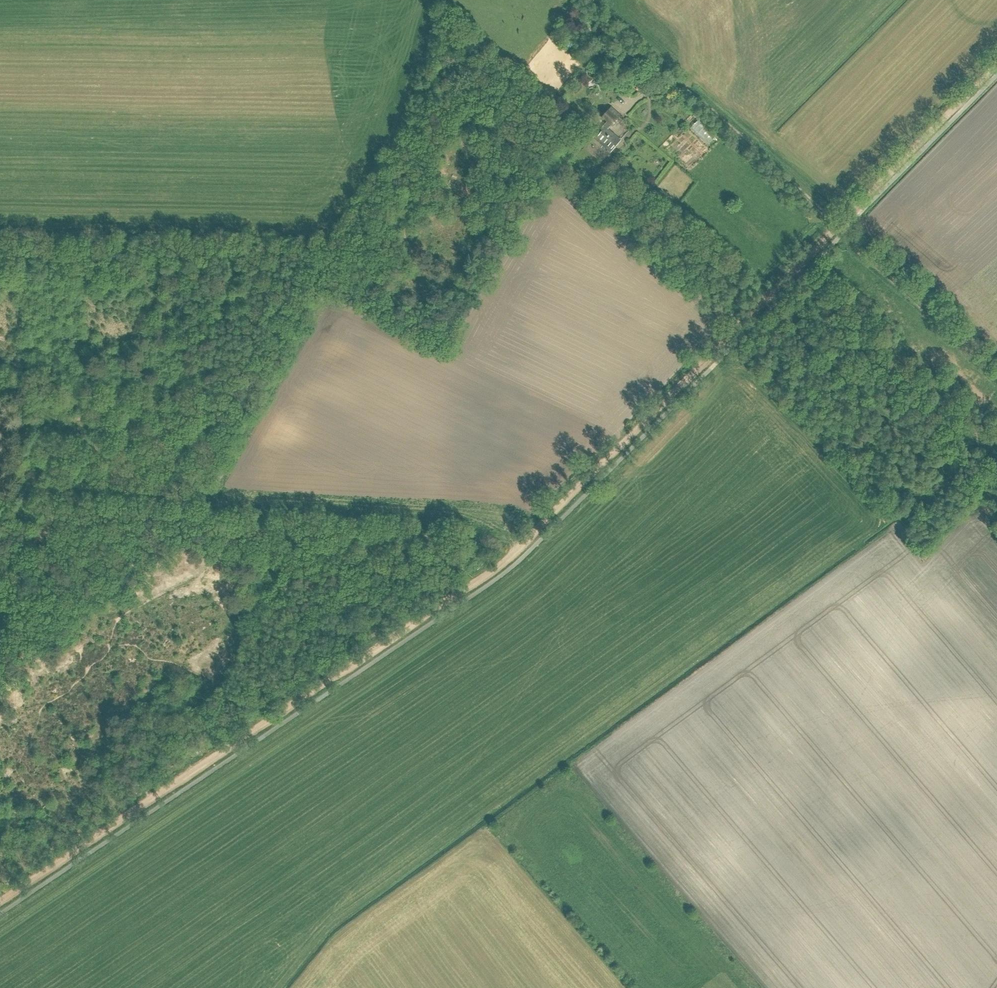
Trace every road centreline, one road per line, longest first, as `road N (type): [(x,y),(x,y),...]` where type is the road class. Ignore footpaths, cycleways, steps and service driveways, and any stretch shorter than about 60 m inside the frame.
road 1 (track): [(0,901),(495,569),(996,63)]
road 2 (track): [(431,0),(378,175),(183,521)]
road 3 (track): [(996,377),(686,91),(656,91),(626,107)]
road 4 (track): [(183,521),(229,535),(480,539),(519,549)]
road 5 (track): [(183,521),(0,515)]

